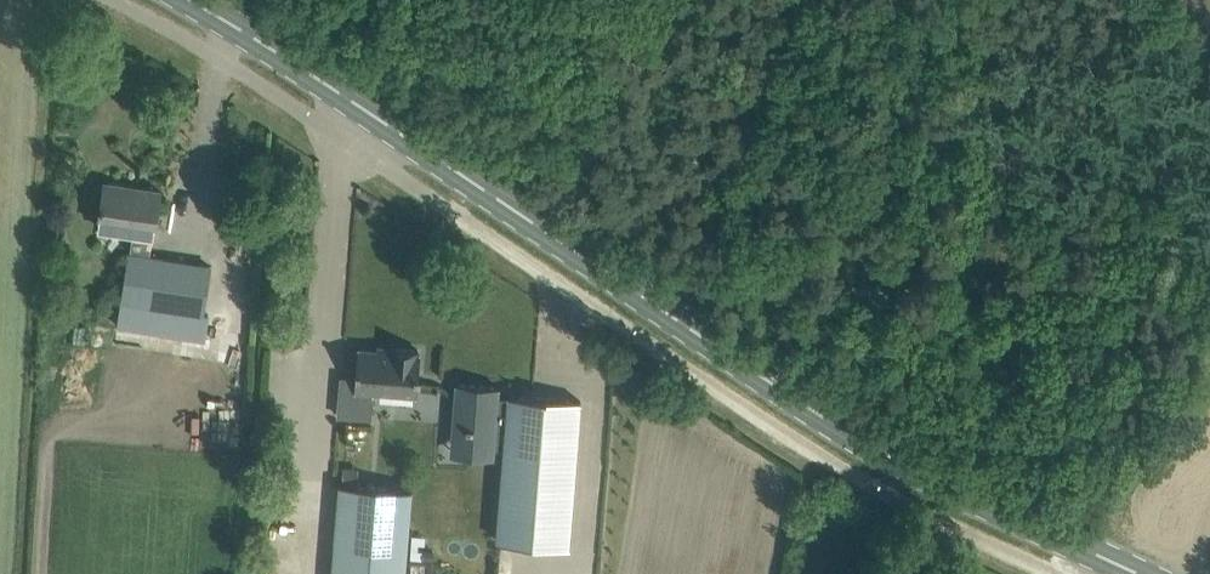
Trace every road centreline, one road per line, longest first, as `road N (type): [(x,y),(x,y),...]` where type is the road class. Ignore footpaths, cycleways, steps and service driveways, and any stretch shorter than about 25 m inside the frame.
road 1 (unclassified): [(1055,573),(805,451),(325,126),(114,0)]
road 2 (primary): [(1112,564),(950,489),(789,395),(182,0)]

